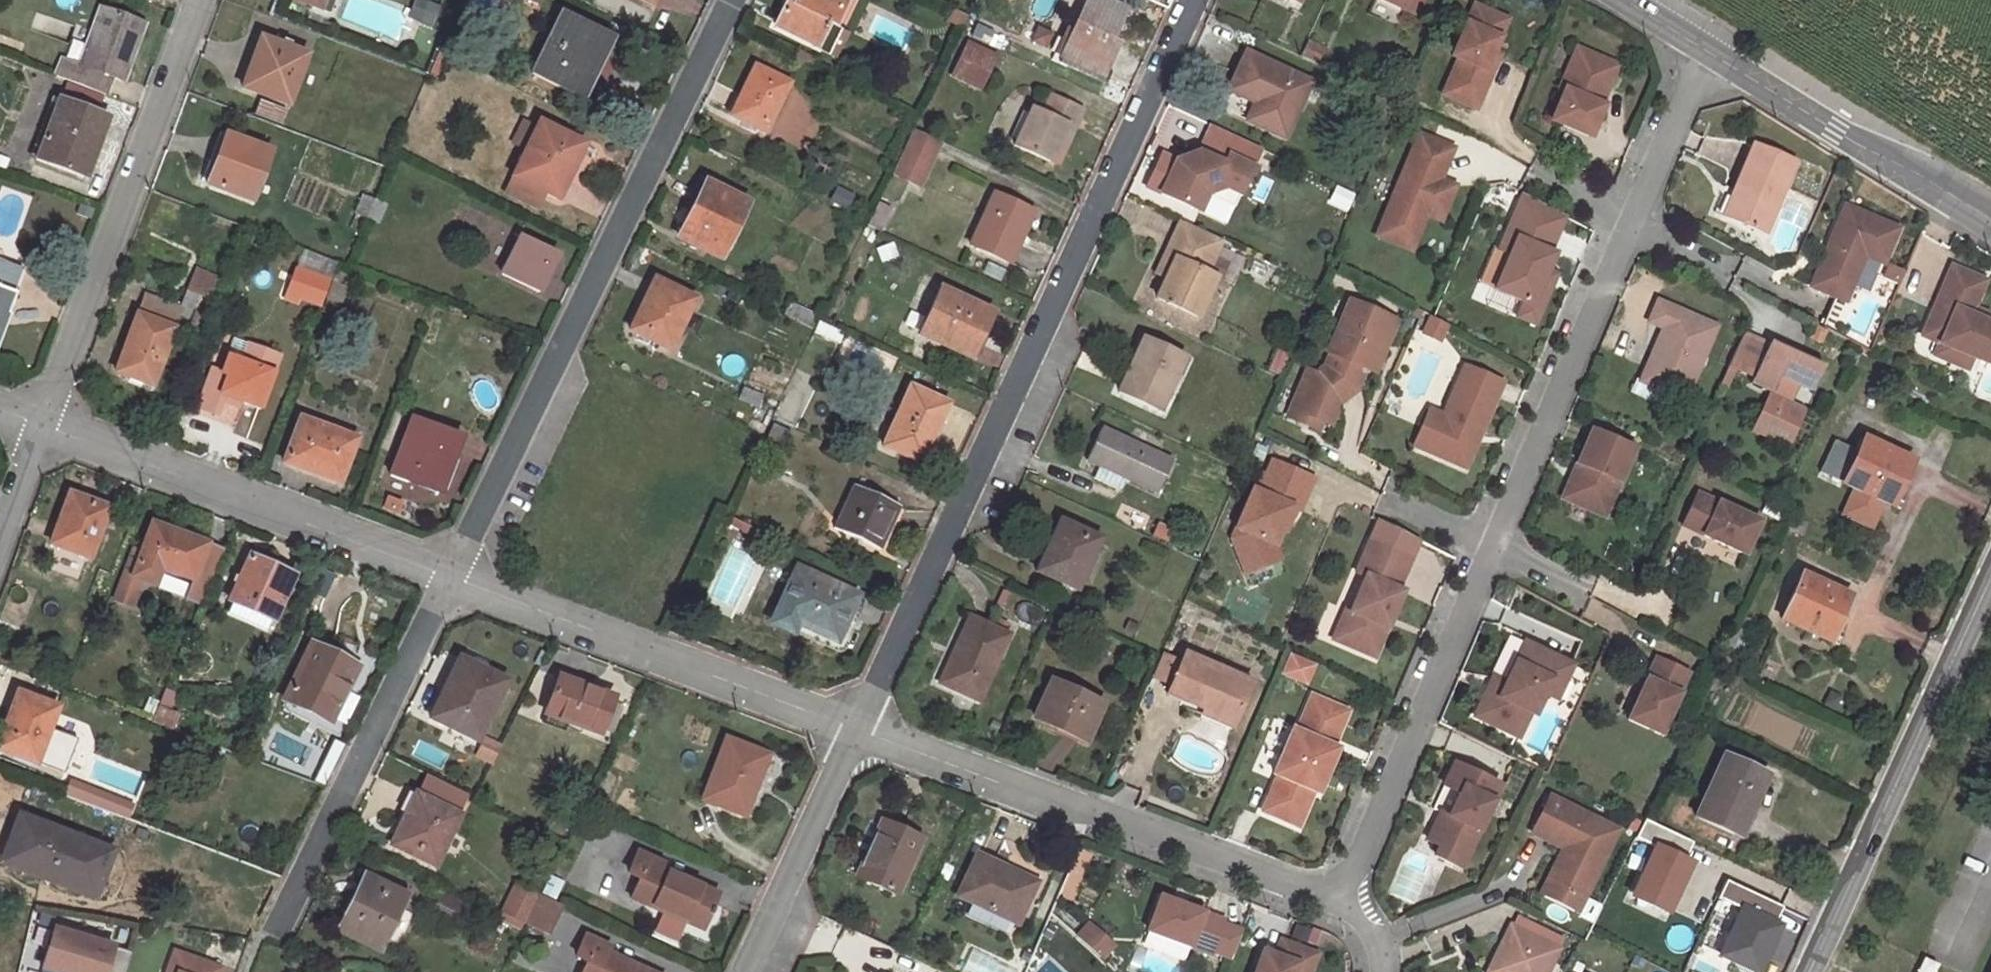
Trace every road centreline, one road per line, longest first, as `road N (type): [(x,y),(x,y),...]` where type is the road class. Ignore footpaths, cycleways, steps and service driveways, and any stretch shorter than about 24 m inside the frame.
road 1 (residential): [(1194,0),(855,729)]
road 2 (residential): [(729,0),(451,578)]
road 3 (residential): [(1489,545),(1705,49)]
road 4 (residential): [(1334,899),(855,729)]
road 5 (residential): [(201,0),(44,426)]
road 6 (unclassified): [(1809,971),(1990,576)]
road 7 (residential): [(451,578),(44,426)]
road 8 (residential): [(855,729),(451,578)]
road 9 (residential): [(451,578),(273,932)]
road 10 (residential): [(1334,899),(1489,545)]
road 11 (residential): [(1990,218),(1705,49)]
road 12 (residential): [(855,729),(744,971)]
road 13 (residential): [(44,426),(0,539)]

